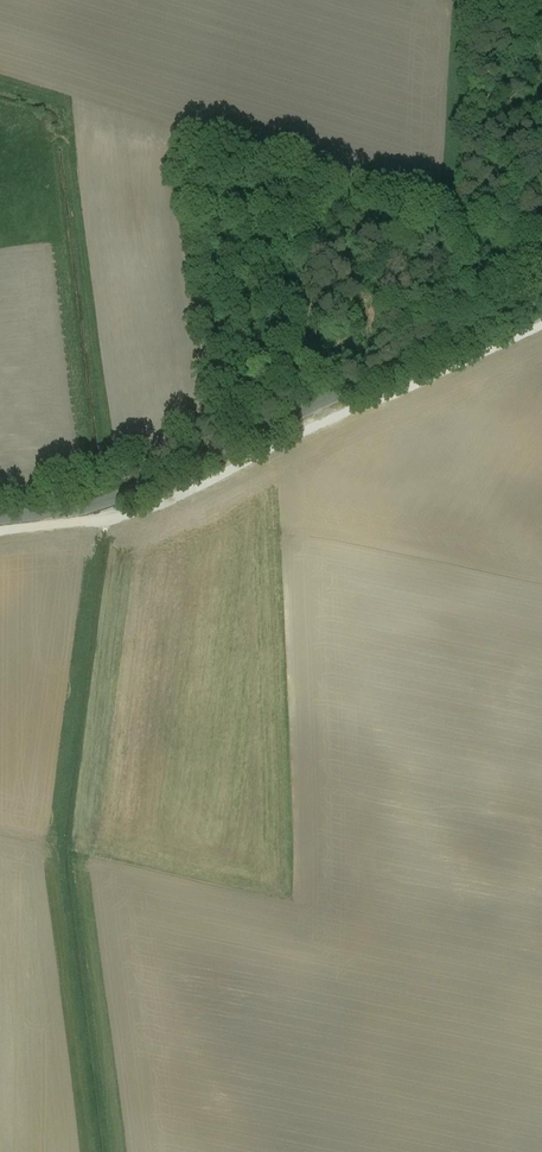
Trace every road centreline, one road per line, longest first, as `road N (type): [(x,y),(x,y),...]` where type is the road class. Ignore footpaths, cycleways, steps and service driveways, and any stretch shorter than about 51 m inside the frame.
road 1 (unclassified): [(0,517),(129,493),(541,298)]

